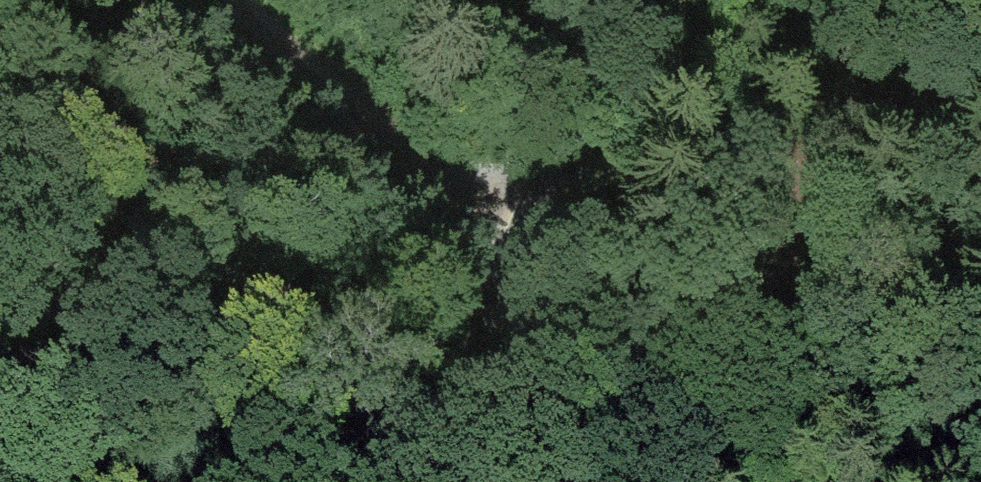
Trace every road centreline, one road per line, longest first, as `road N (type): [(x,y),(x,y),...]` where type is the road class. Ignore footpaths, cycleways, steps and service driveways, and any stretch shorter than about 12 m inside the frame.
road 1 (unclassified): [(614,0),(415,481)]
road 2 (track): [(241,0),(509,259)]
road 3 (track): [(669,481),(616,372),(509,259)]

